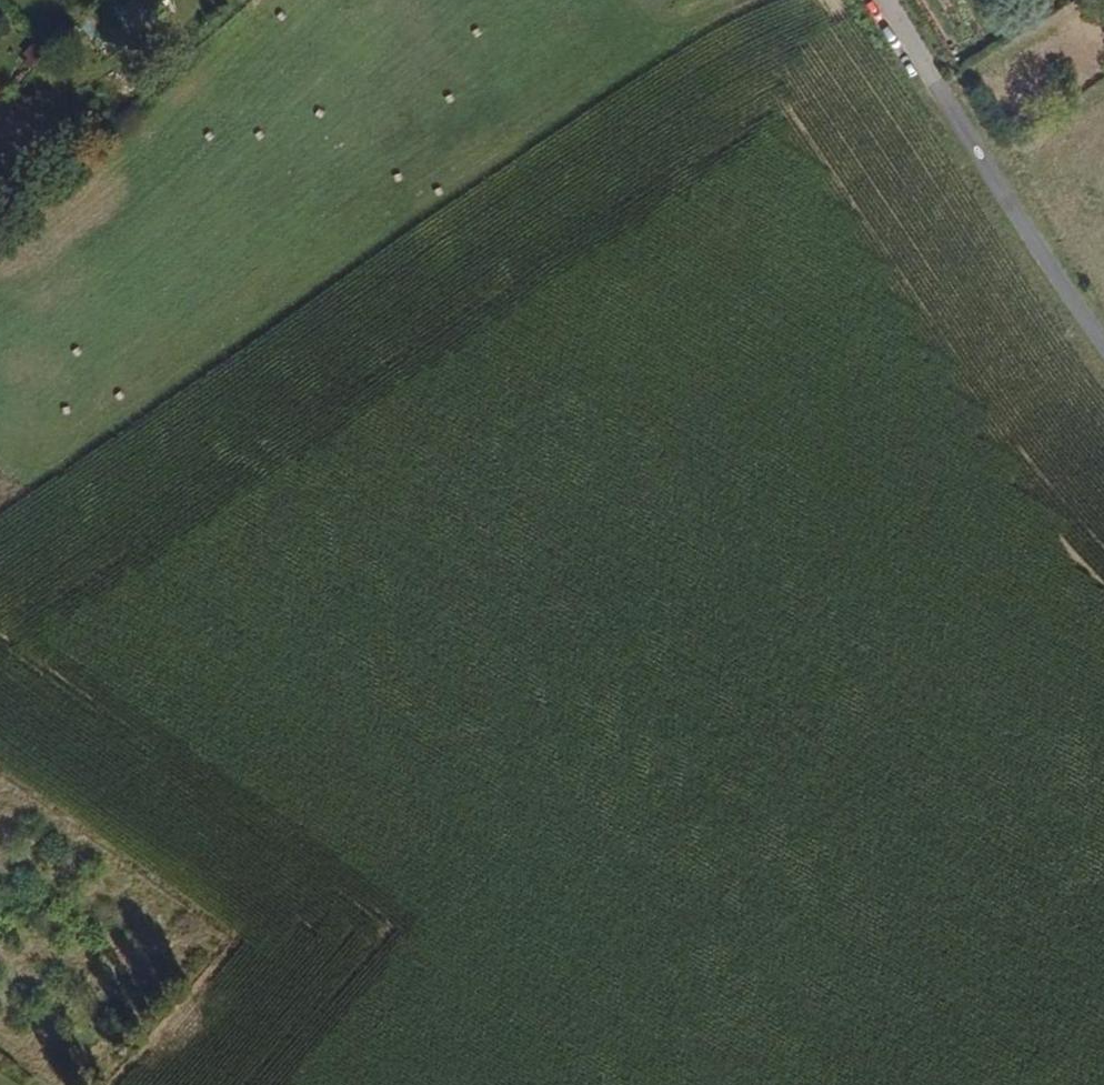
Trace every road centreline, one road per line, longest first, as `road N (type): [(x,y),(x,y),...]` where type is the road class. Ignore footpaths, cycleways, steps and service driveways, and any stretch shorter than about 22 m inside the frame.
road 1 (unclassified): [(890,0),(1103,338)]

